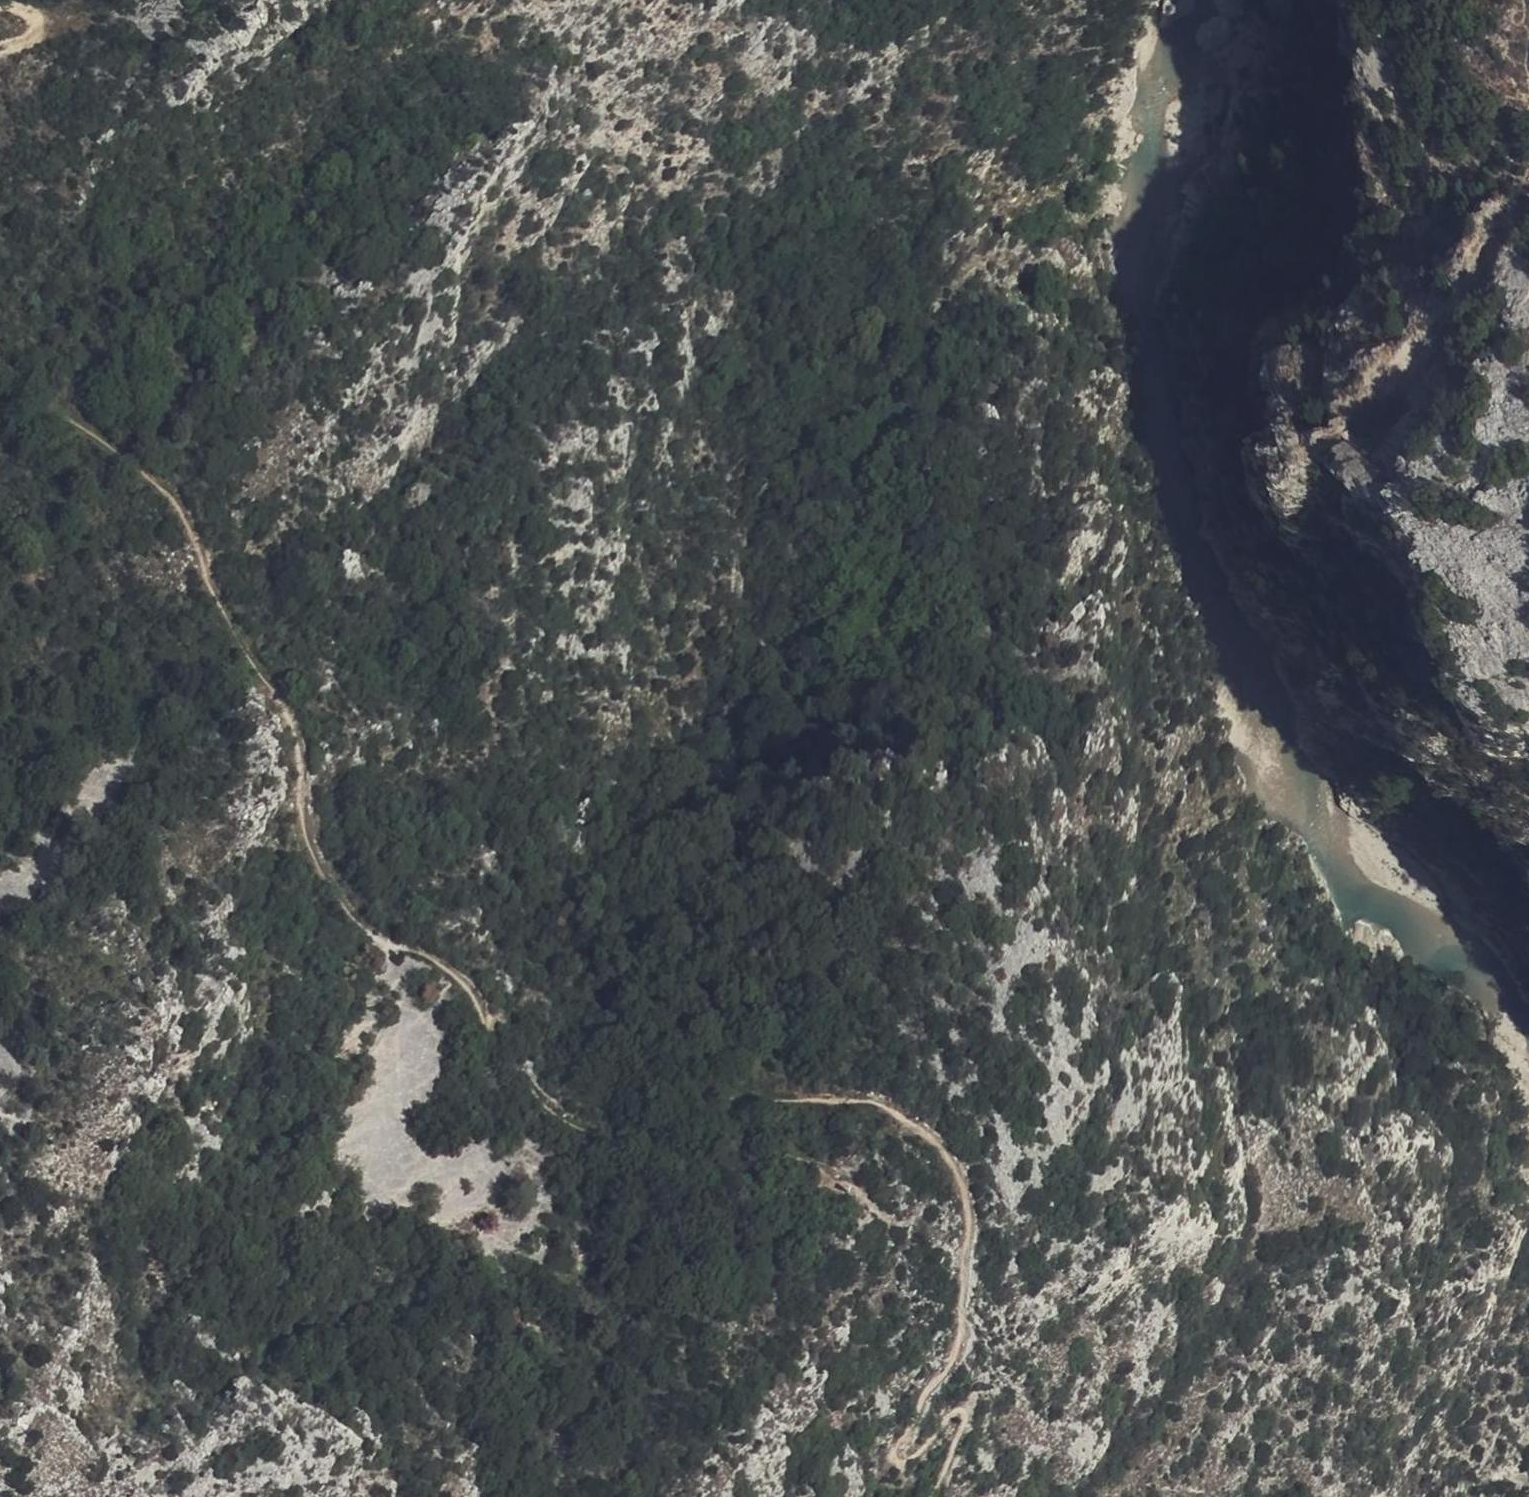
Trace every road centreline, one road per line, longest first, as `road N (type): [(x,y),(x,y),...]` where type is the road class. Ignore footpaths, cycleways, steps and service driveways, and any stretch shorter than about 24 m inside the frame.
road 1 (track): [(1528,216),(1492,236),(1467,299),(1378,436)]

